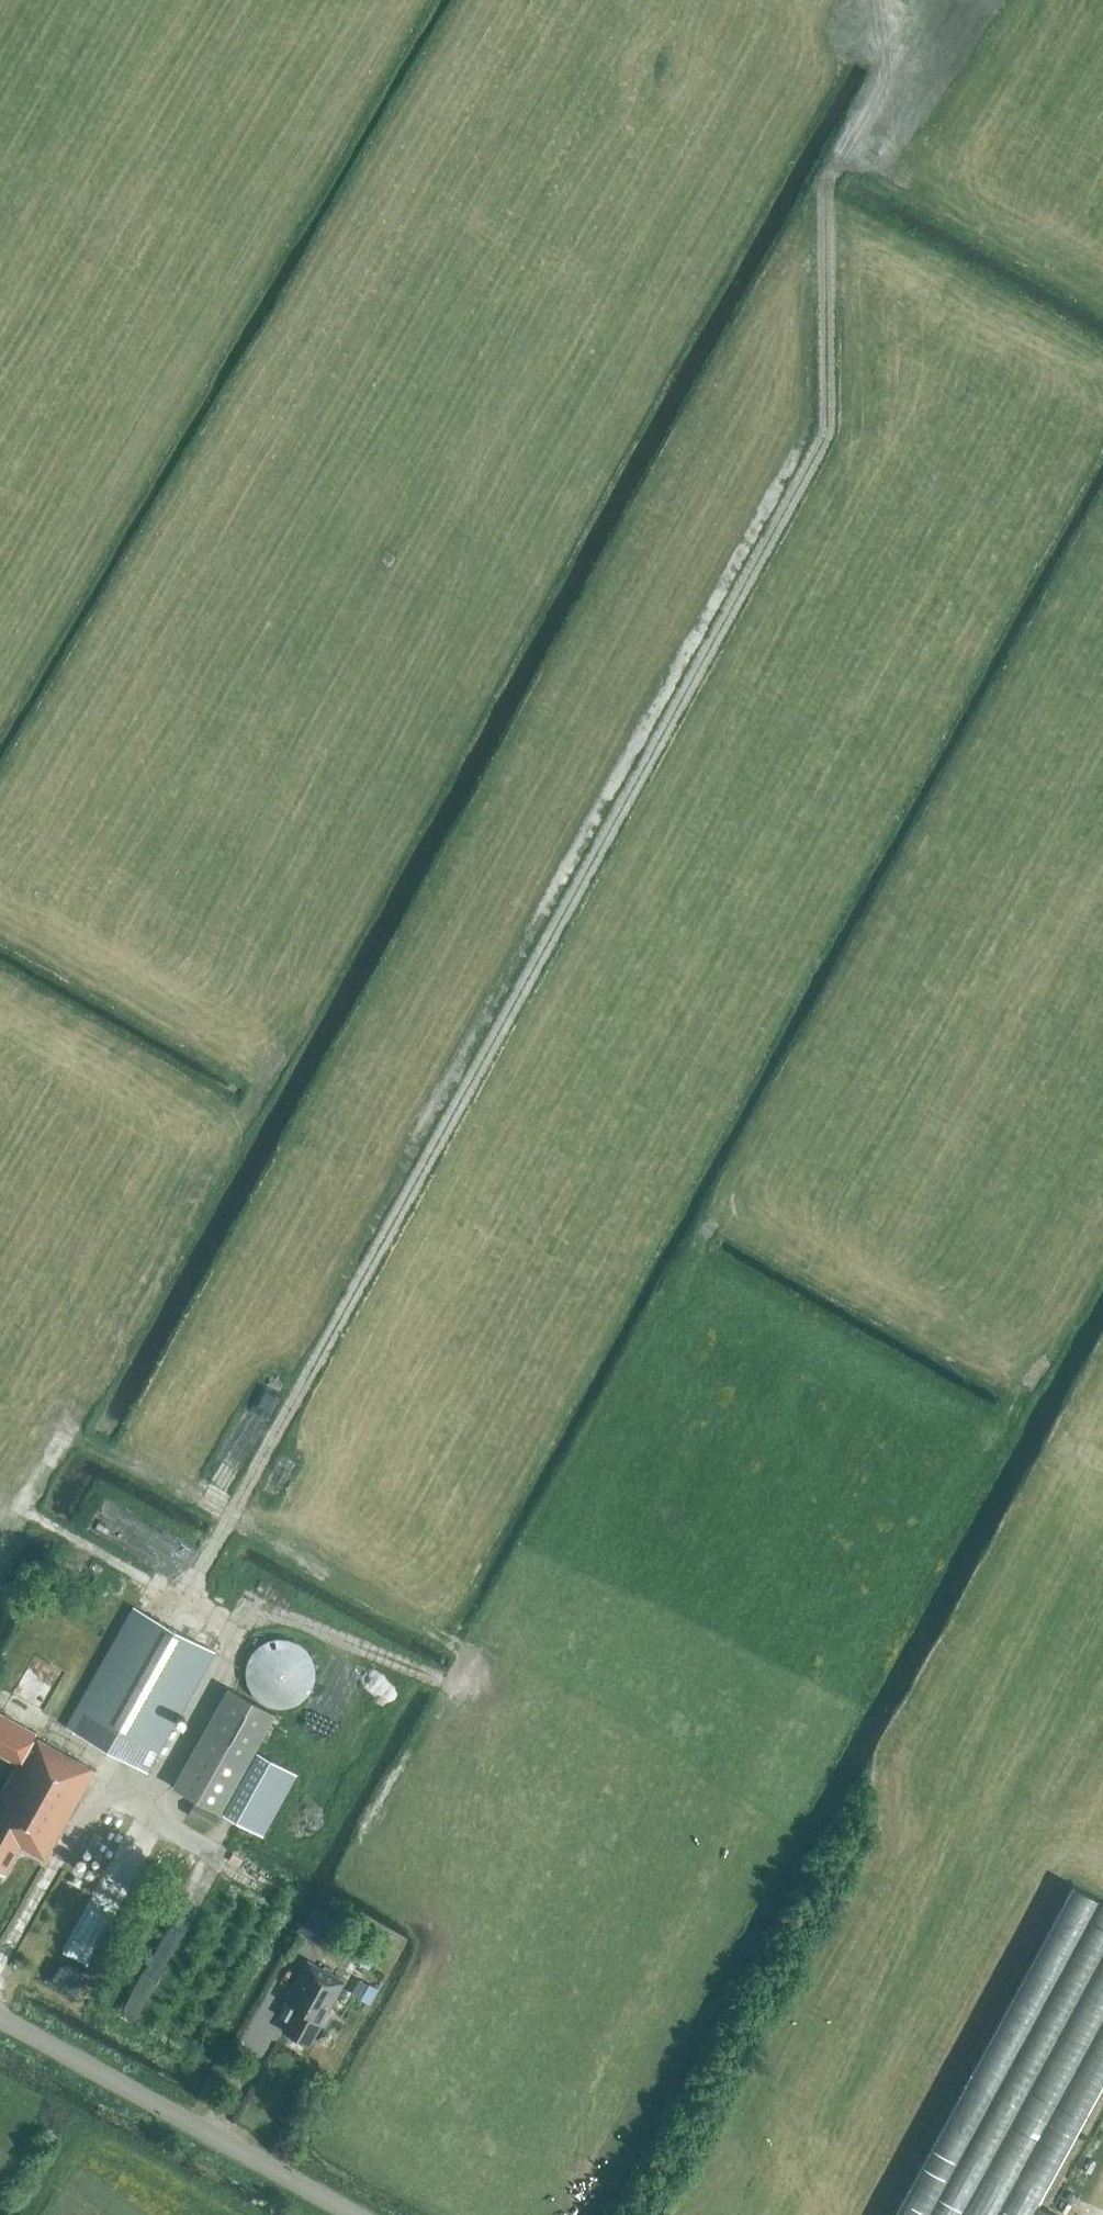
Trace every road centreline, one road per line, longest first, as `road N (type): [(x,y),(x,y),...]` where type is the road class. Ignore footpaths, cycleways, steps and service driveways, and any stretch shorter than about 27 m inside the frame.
road 1 (unclassified): [(328,2214),(0,2029)]

